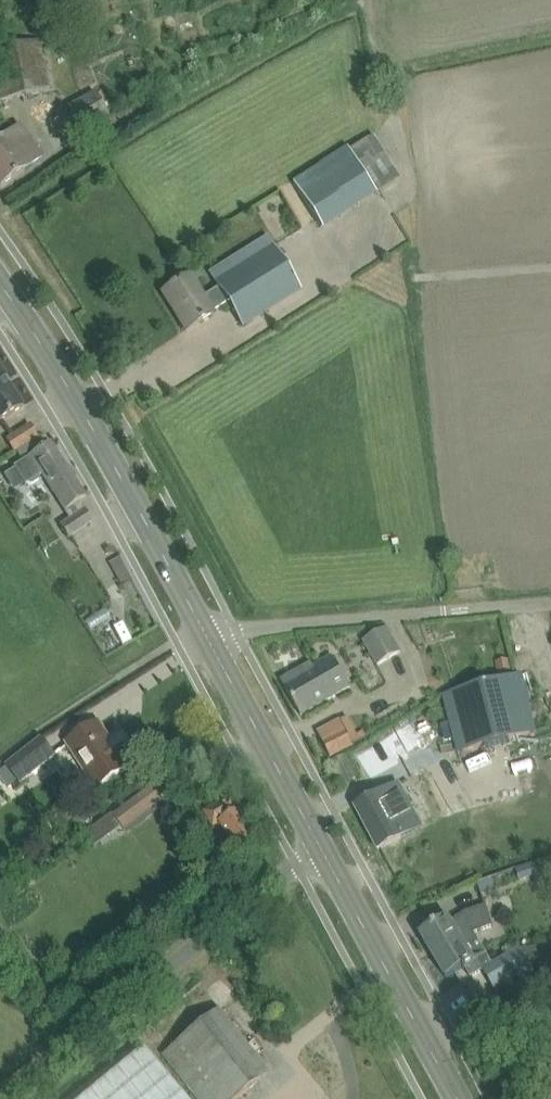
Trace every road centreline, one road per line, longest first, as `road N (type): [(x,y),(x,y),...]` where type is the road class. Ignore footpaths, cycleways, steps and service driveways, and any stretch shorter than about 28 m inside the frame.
road 1 (secondary): [(207,648),(0,282)]
road 2 (unclassified): [(4,1098),(316,853)]
road 3 (unclassified): [(207,648),(241,635),(550,601)]
road 4 (secondary): [(461,1098),(316,853)]
road 5 (secondary): [(316,853),(207,648)]

